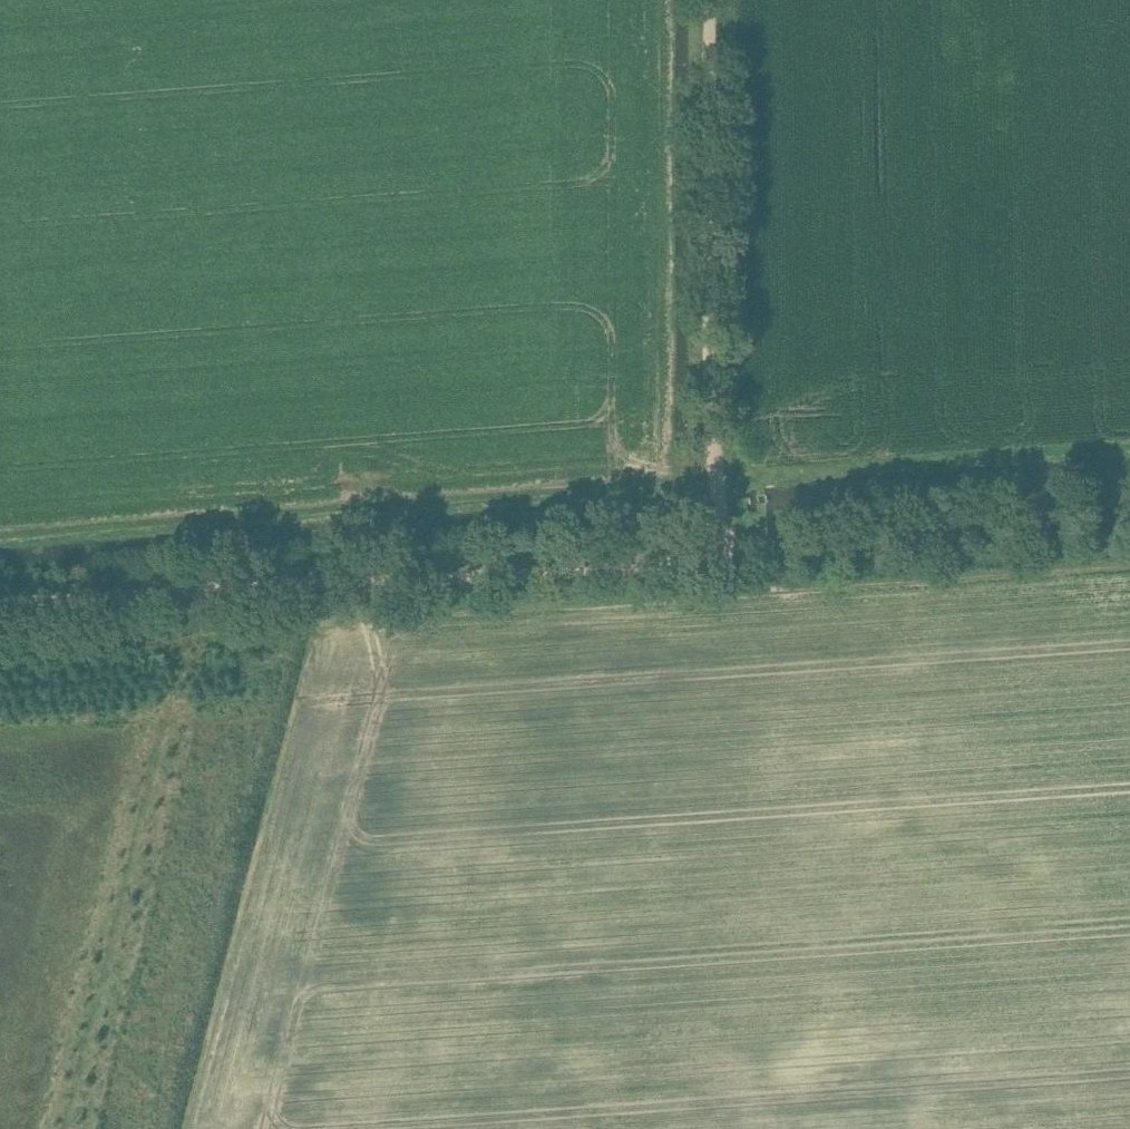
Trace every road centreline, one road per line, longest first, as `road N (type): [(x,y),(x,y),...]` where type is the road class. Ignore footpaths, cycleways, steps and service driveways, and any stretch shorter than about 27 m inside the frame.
road 1 (track): [(0,596),(712,550)]
road 2 (track): [(712,550),(713,0)]

